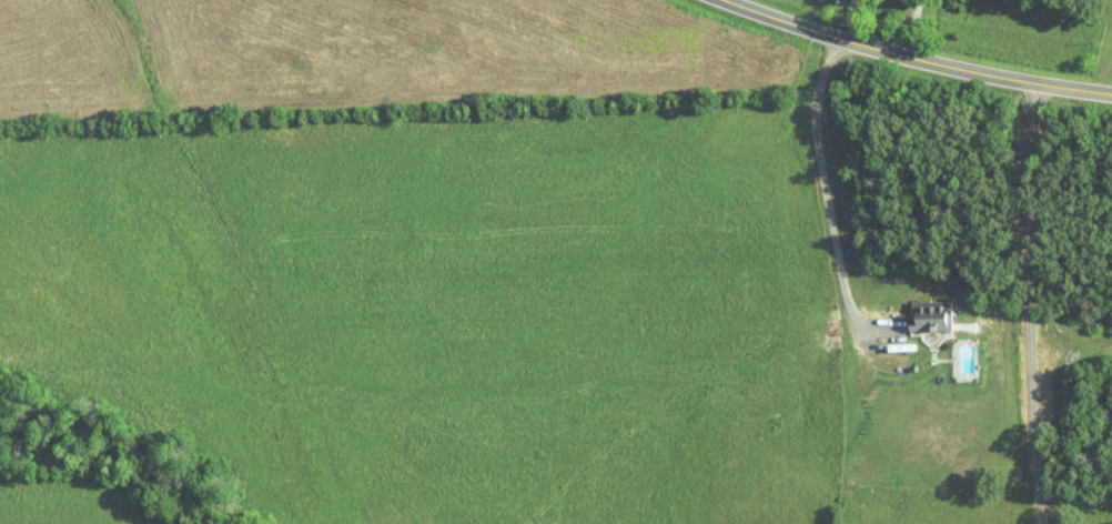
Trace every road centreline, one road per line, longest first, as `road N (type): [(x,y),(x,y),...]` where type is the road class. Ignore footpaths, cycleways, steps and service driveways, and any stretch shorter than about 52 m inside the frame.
road 1 (secondary): [(1111,95),(927,63),(725,0)]

